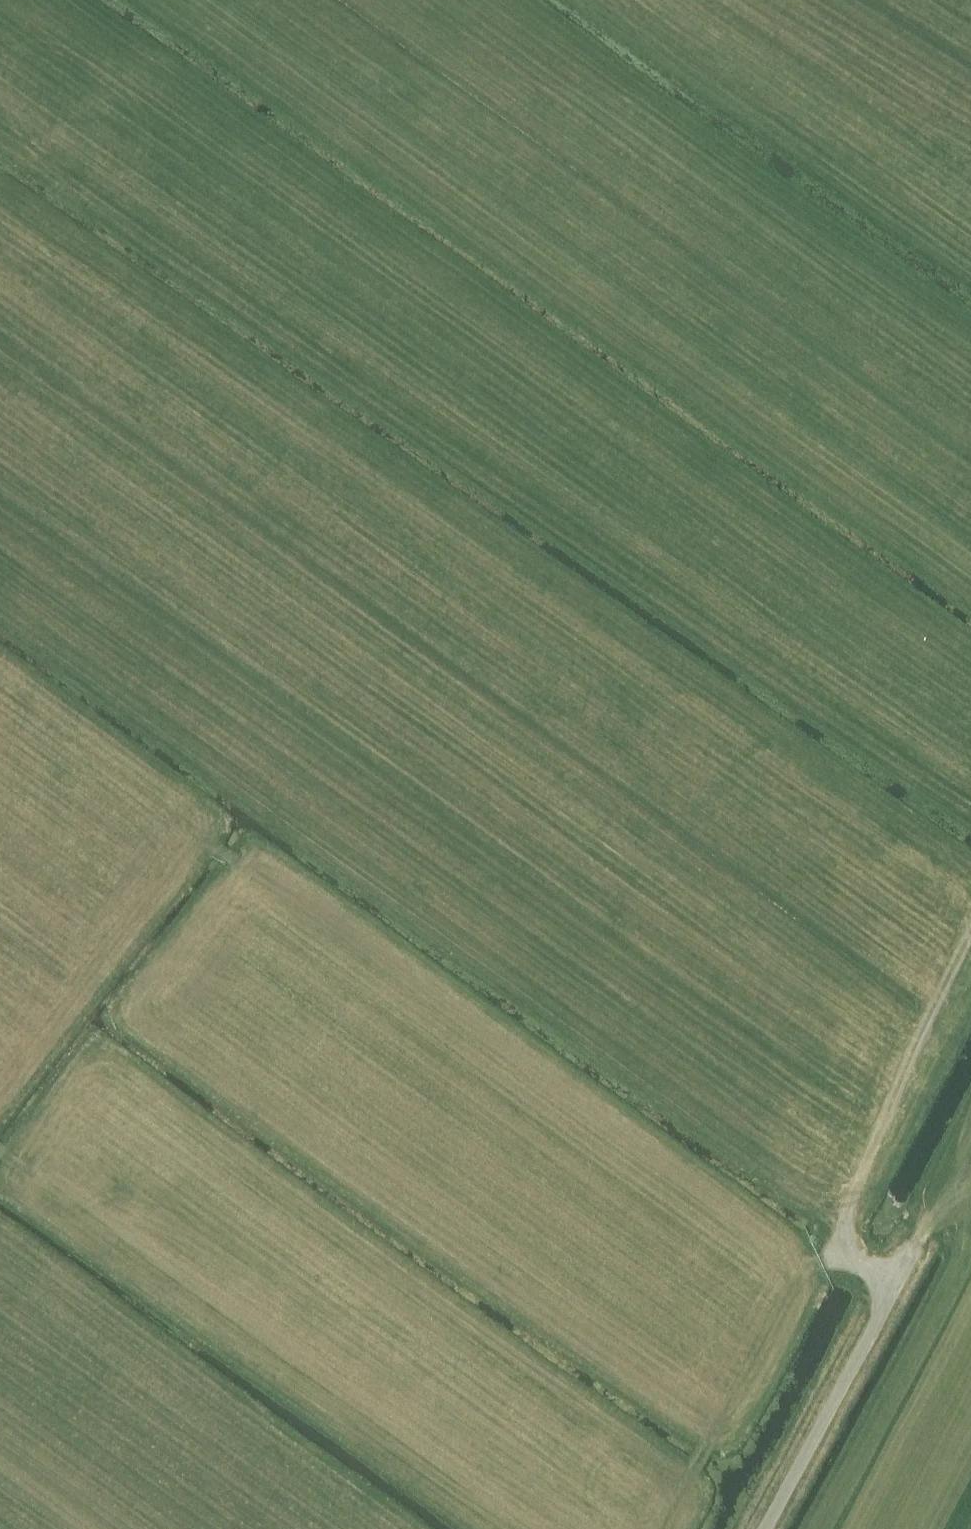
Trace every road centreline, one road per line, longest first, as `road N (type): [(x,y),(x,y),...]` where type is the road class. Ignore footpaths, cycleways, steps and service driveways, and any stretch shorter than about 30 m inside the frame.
road 1 (track): [(844,1239),(851,1202),(970,933)]
road 2 (track): [(764,1528),(892,1285)]

